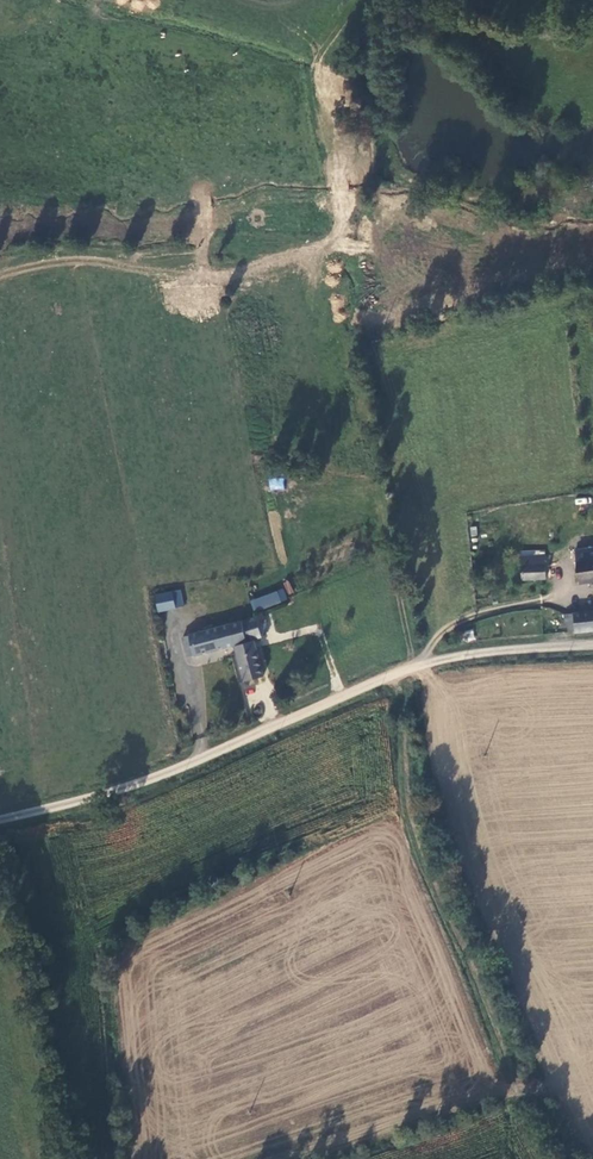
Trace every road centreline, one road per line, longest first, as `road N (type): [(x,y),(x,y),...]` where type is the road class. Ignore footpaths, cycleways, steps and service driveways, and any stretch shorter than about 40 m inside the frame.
road 1 (unclassified): [(0,818),(113,799),(430,660),(592,649)]
road 2 (track): [(566,1158),(537,1104),(515,1089),(407,816),(390,678)]

